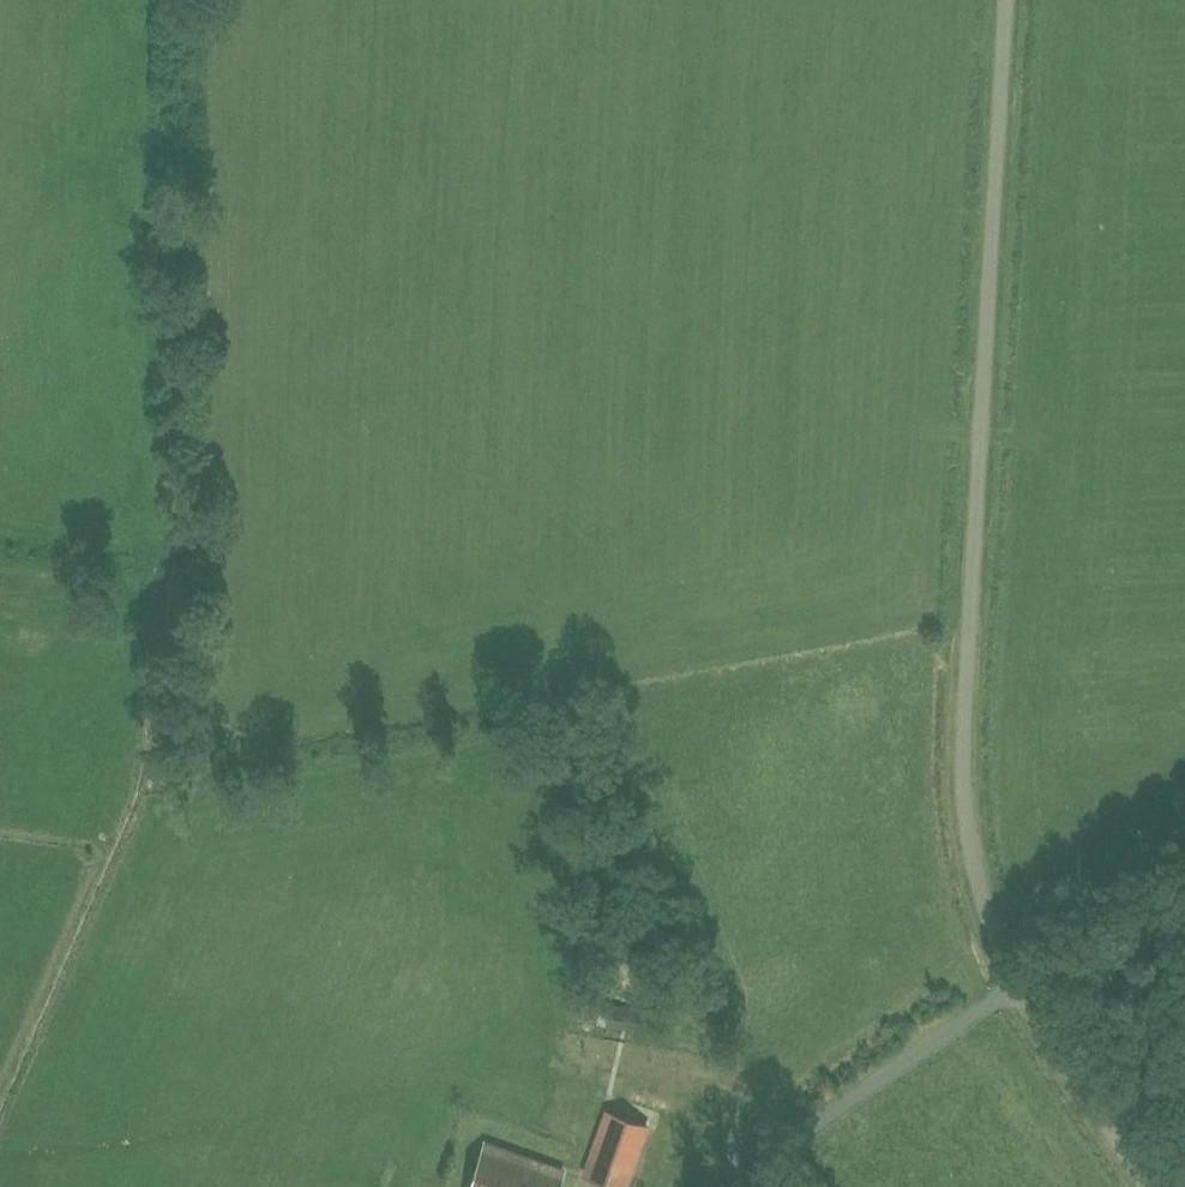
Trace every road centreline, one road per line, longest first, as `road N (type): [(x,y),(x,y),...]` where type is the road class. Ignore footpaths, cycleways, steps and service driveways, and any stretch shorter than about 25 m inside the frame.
road 1 (unclassified): [(1146,1186),(1018,984),(992,928),(969,814),(965,744),(1007,0)]

